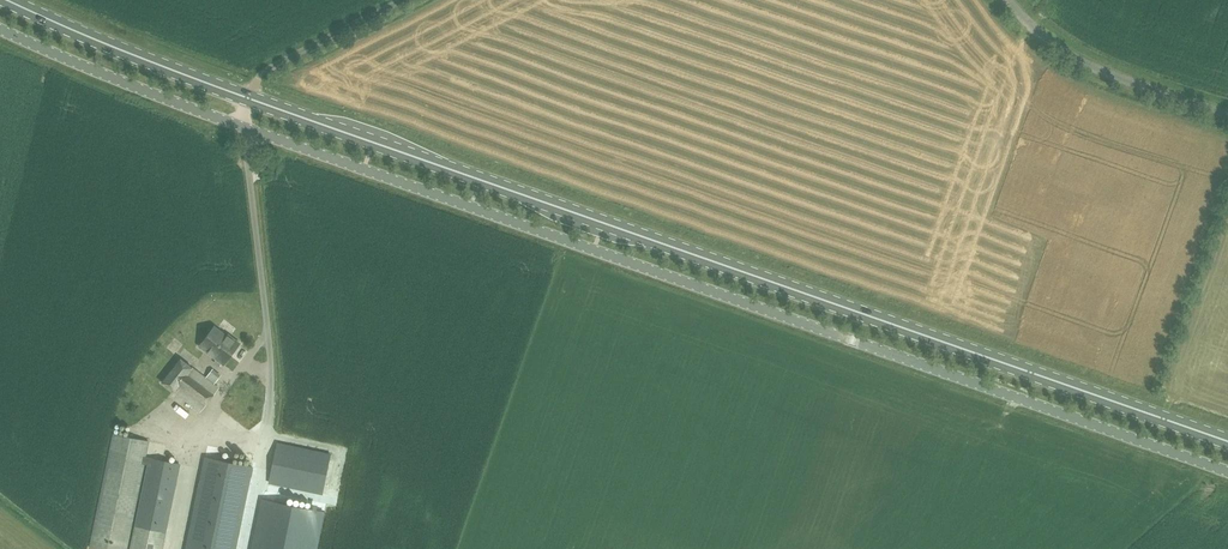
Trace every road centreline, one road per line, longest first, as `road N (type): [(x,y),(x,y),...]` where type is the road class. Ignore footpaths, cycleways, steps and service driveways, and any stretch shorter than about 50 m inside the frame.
road 1 (unclassified): [(1227,470),(235,124)]
road 2 (primary): [(1227,442),(247,99)]
road 3 (primary): [(247,99),(6,0)]
road 4 (unclassified): [(235,124),(0,27)]
road 5 (unclassified): [(1227,116),(1091,66),(1004,0)]

